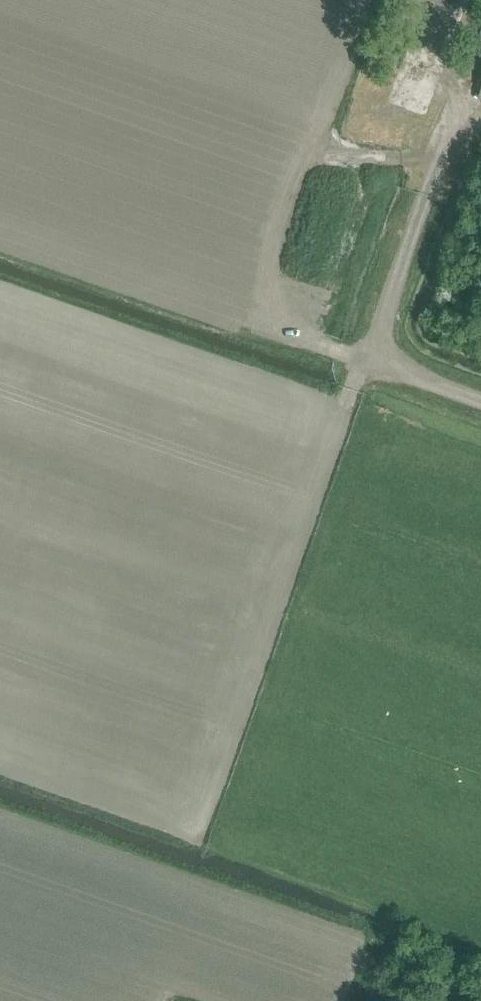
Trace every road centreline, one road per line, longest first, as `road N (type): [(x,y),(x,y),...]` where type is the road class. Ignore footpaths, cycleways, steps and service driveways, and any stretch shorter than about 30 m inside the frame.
road 1 (track): [(450,136),(371,361),(480,400)]
road 2 (track): [(278,334),(371,361),(348,406)]

